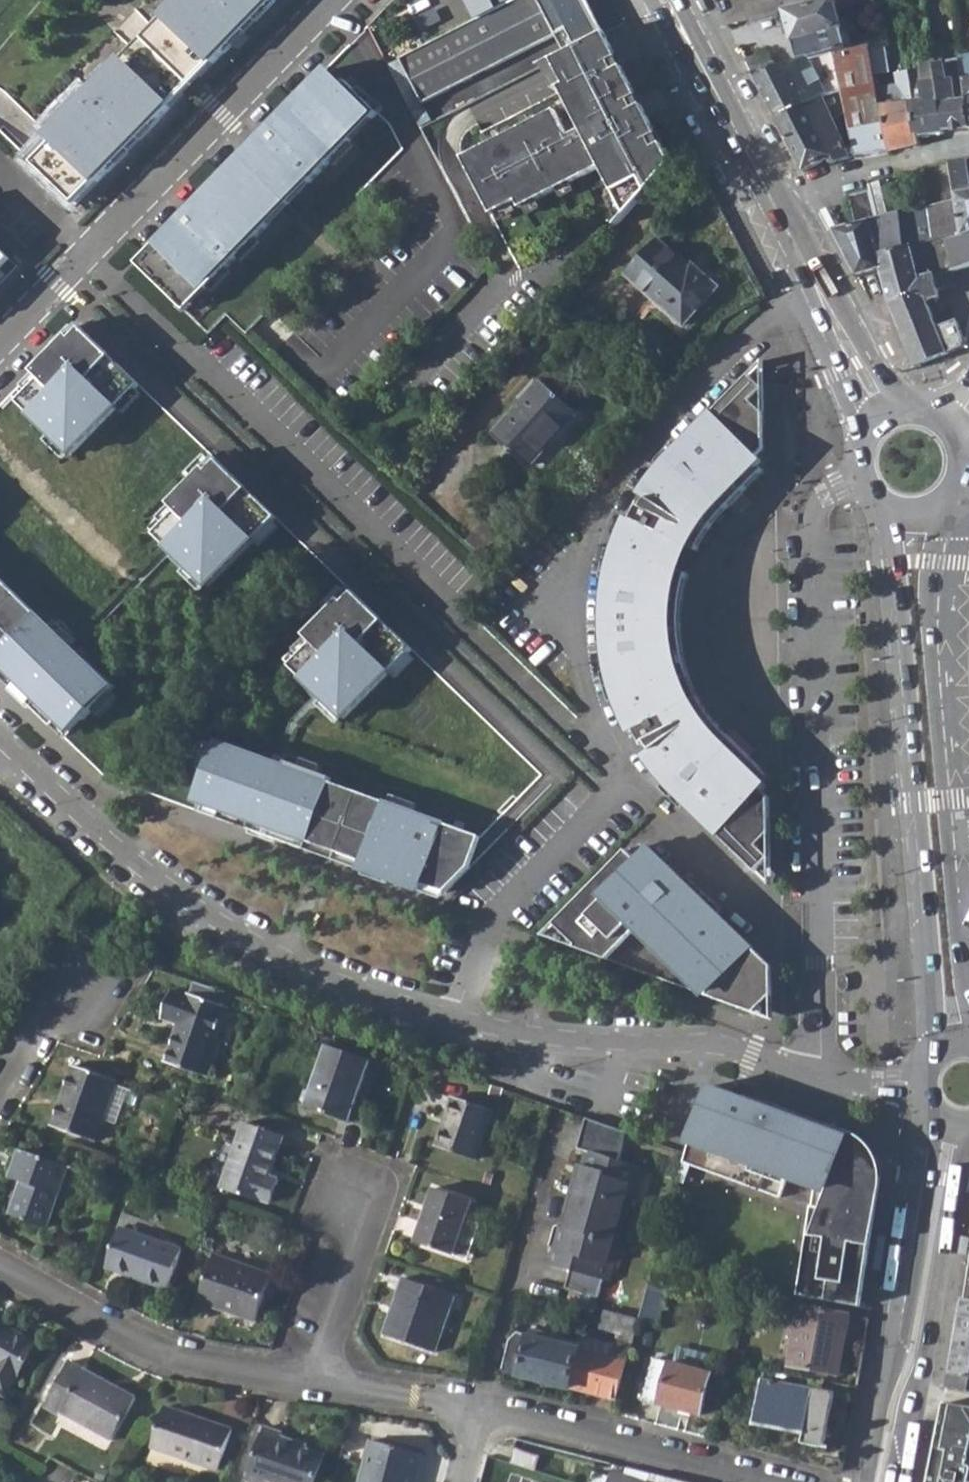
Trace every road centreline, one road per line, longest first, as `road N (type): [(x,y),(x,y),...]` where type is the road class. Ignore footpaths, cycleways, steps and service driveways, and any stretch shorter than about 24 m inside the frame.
road 1 (residential): [(814,269),(626,471),(595,521),(577,596),(576,647),(593,711),(626,776),(488,926),(457,1022)]
road 2 (primary): [(887,508),(898,566),(933,1055)]
road 3 (residential): [(457,1022),(356,991),(240,932),(115,843),(0,736)]
road 4 (residential): [(0,346),(337,0)]
road 5 (residential): [(920,1084),(824,1078),(713,1046),(549,1038),(457,1022)]
road 6 (primary): [(956,867),(943,698),(954,505)]
road 7 (primary): [(950,1128),(919,1324),(880,1481)]
road 8 (residential): [(312,1380),(209,1368),(158,1352),(0,1267)]
road 9 (primary): [(669,0),(814,269)]
road 10 (residential): [(482,1415),(757,1481)]
road 11 (residential): [(546,1188),(482,1415)]
road 12 (residential): [(312,1380),(365,1221),(354,1195)]
road 13 (residential): [(482,1415),(312,1380)]
road 14 (primary): [(814,269),(888,416)]
road 15 (residential): [(0,1103),(36,1047),(86,1005)]
road 16 (primary): [(968,992),(956,867)]

